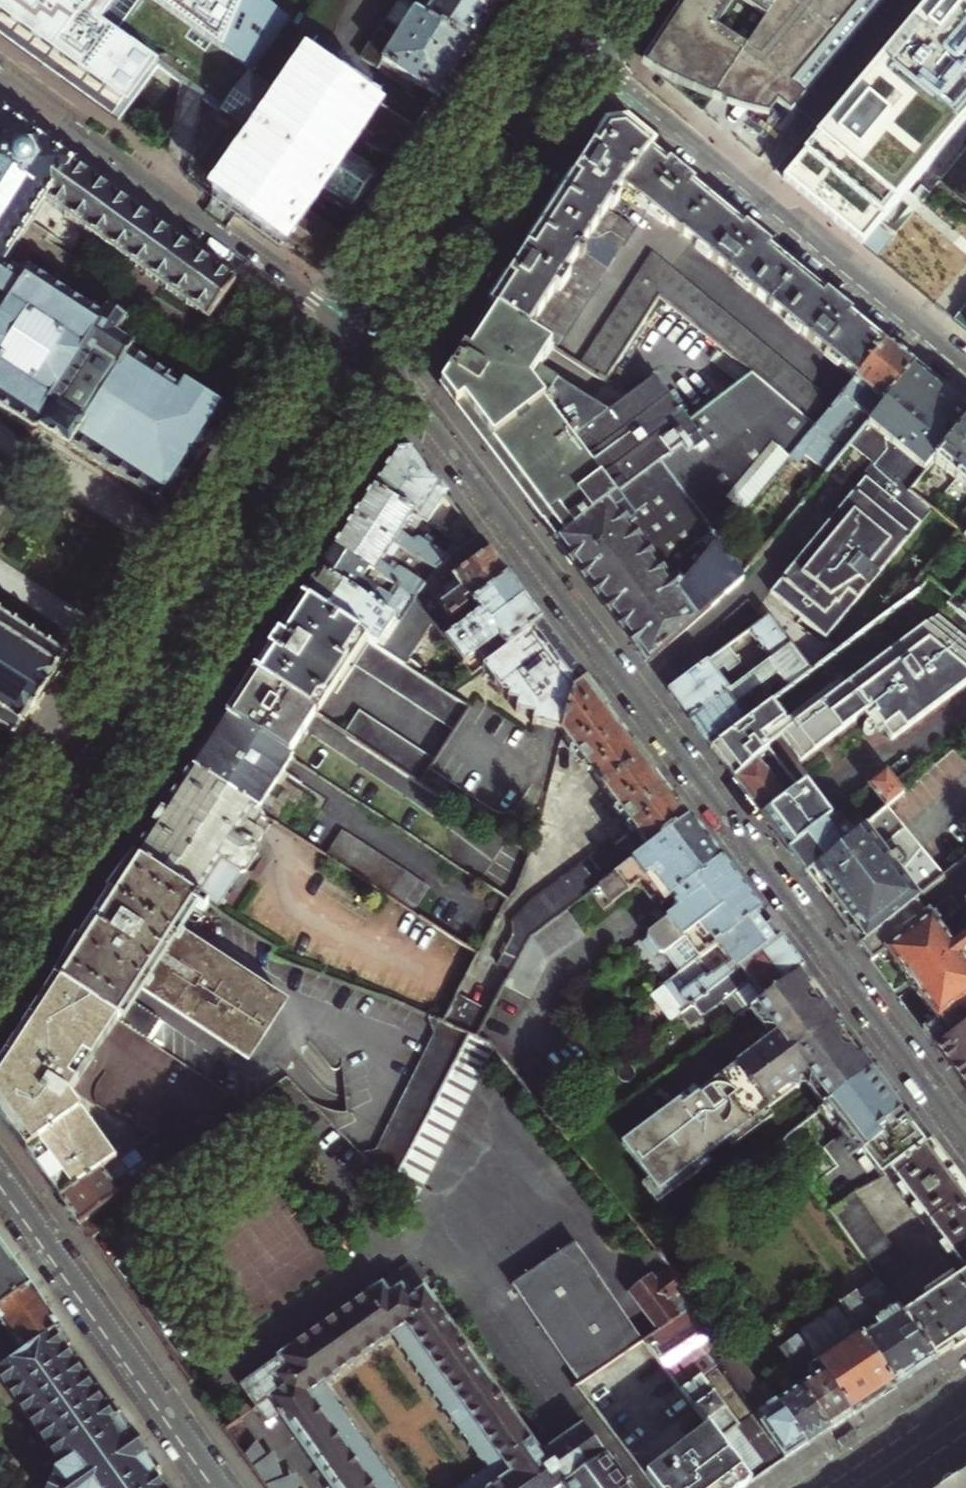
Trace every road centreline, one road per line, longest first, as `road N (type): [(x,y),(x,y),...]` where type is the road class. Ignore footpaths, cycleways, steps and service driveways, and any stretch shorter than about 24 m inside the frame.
road 1 (residential): [(386,356),(965,1140)]
road 2 (secondary): [(0,955),(386,356)]
road 3 (secondary): [(360,331),(0,885)]
road 4 (residential): [(965,371),(584,58)]
road 5 (residential): [(0,77),(360,331)]
road 6 (residential): [(222,1487),(0,1176)]
road 7 (secondary): [(386,356),(584,58)]
road 8 (secondary): [(549,34),(360,331)]
road 9 (tertiary): [(839,1487),(965,1404)]

